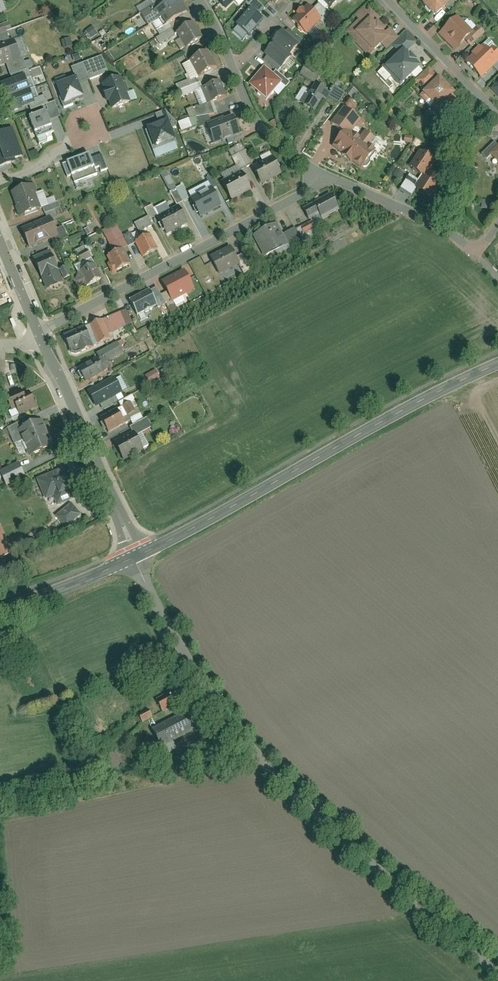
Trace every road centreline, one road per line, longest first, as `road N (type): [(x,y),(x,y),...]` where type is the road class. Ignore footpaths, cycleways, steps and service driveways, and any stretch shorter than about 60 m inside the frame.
road 1 (unclassified): [(136,558),(180,647),(254,751),(497,970)]
road 2 (tertiary): [(136,558),(497,364)]
road 3 (residential): [(328,179),(38,334)]
road 4 (residential): [(38,334),(136,558)]
road 5 (residential): [(328,179),(433,221),(476,251),(497,224)]
road 6 (residential): [(386,0),(497,114)]
road 7 (residential): [(235,67),(255,120),(328,179)]
road 8 (tertiary): [(0,610),(136,558)]

